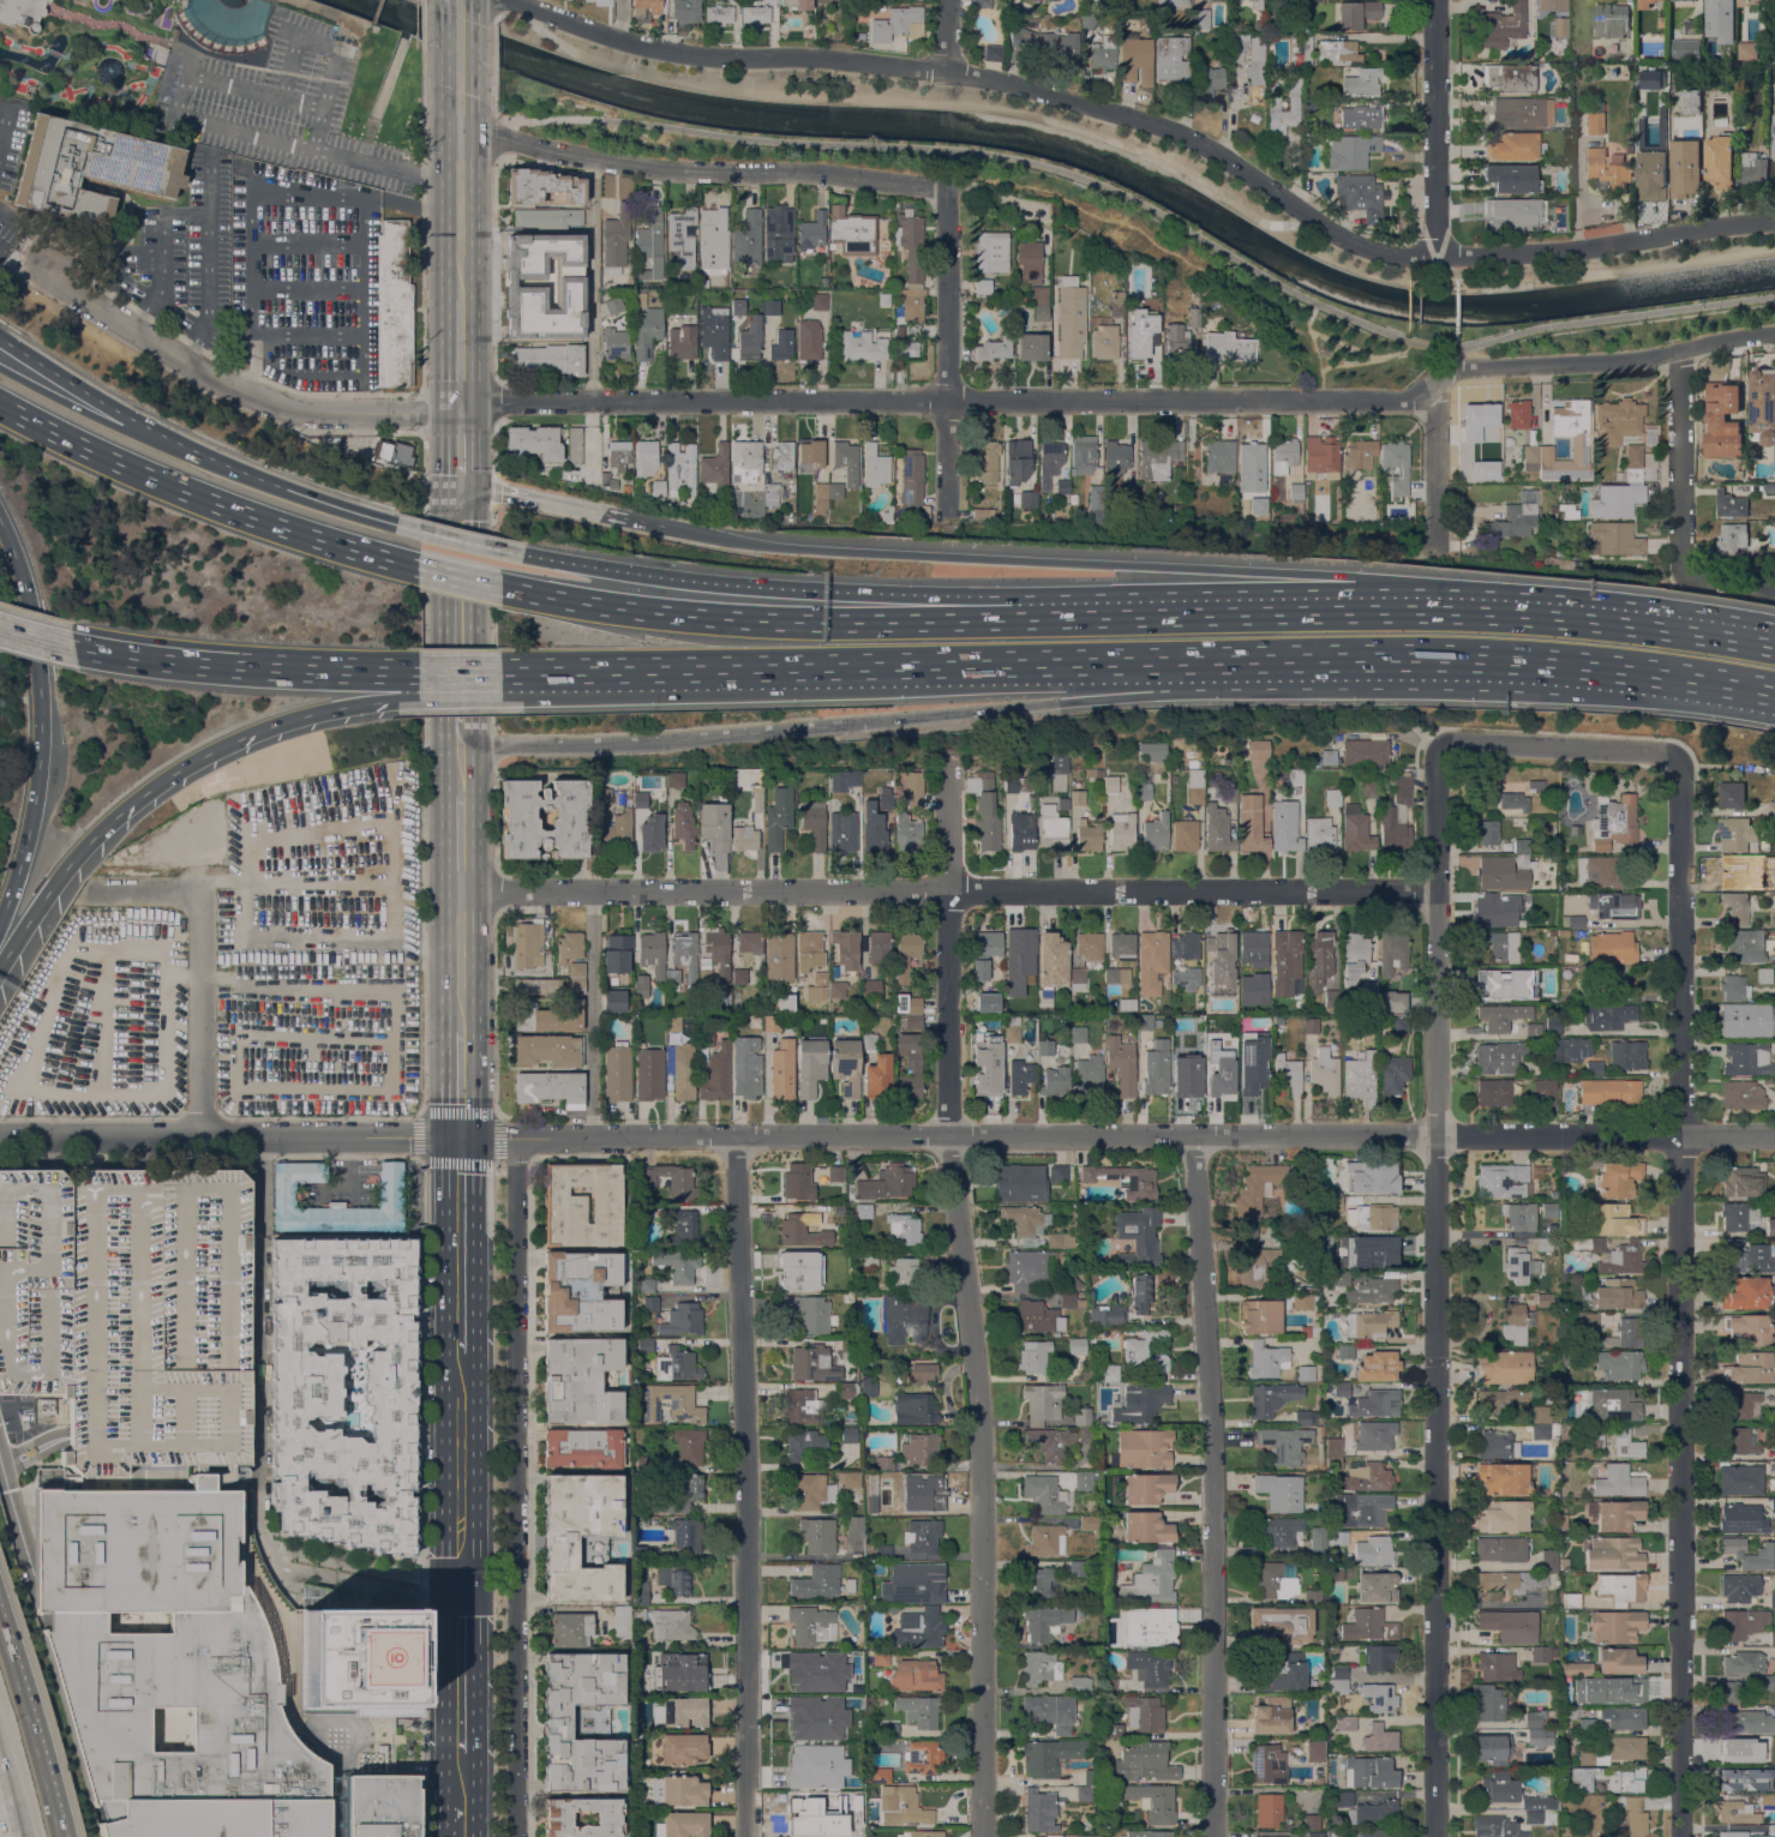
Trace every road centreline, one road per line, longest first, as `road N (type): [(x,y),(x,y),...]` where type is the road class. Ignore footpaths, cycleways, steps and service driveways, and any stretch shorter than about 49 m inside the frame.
road 1 (residential): [(1774,1135),(0,1137)]
road 2 (residential): [(1774,219),(1570,250),(1379,252),(1341,236),(1199,143),(1089,102),(930,67),(680,53),(511,0)]
road 3 (motorway): [(523,672),(1555,666),(1774,696)]
road 4 (residential): [(1434,1836),(1435,889),(1443,744)]
road 5 (residential): [(1679,1836),(1678,757)]
road 6 (residential): [(981,1836),(983,1464),(949,1159),(948,769)]
road 7 (residential): [(1435,889),(458,892)]
road 8 (residential): [(1427,388),(1413,397),(1323,400),(458,407)]
road 9 (residential): [(1218,1836),(1216,1424),(1192,1134)]
road 10 (residential): [(747,1836),(749,1523),(733,1135)]
road 11 (residential): [(515,1836),(515,1137)]
road 12 (motorway): [(1354,605),(1113,564),(786,546),(664,524)]
road 13 (motorway): [(1009,618),(694,618),(502,587)]
road 14 (motorway): [(1057,703),(1555,666)]
road 15 (residential): [(946,192),(806,170),(647,167),(458,133)]
road 16 (residential): [(458,407),(280,406),(64,288),(50,260)]
road 17 (motorway): [(414,566),(196,492),(0,400)]
road 18 (motorway): [(1009,618),(589,566)]
road 19 (motorway): [(1774,641),(1585,616),(1354,605)]
road 20 (motorway): [(458,744),(635,742),(863,721)]
road 21 (motorway): [(0,915),(26,838),(41,757),(30,600),(0,521)]
road 22 (motorway): [(36,900),(92,829),(174,764),(262,722),(331,704)]
road 23 (residential): [(1774,332),(1629,359),(1461,367),(1427,388)]
road 24 (motorway): [(1354,605),(1009,618)]
road 25 (motorway): [(77,646),(240,667),(398,671)]
road 26 (residential): [(946,192),(946,512)]
road 27 (primary): [(460,802),(458,486)]
road 28 (residential): [(1774,591),(1692,575),(1680,562),(1680,348)]
road 29 (motorway): [(397,523),(247,473),(124,415)]
road 30 (residential): [(1437,256),(1435,0)]
road 31 (residential): [(200,1137),(200,894)]
road 32 (residential): [(1678,757),(1443,744)]
road 33 (primary): [(457,1585),(460,1350)]
road 34 (primary): [(460,1350),(458,1137)]
road 35 (motorway): [(664,524),(458,486)]
road 36 (motorway): [(58,1836),(0,1637)]
road 37 (motorway): [(863,721),(1057,703)]
road 38 (primary): [(458,298),(458,133)]
road 39 (primary): [(460,1746),(457,1585)]
road 40 (residential): [(1435,540),(1437,401),(1427,388)]
road 41 (motorway): [(124,415),(0,339)]
road 42 (primary): [(458,1031),(458,892)]
road 43 (motorway): [(124,415),(0,364)]
road 44 (motorway): [(398,671),(523,672)]

